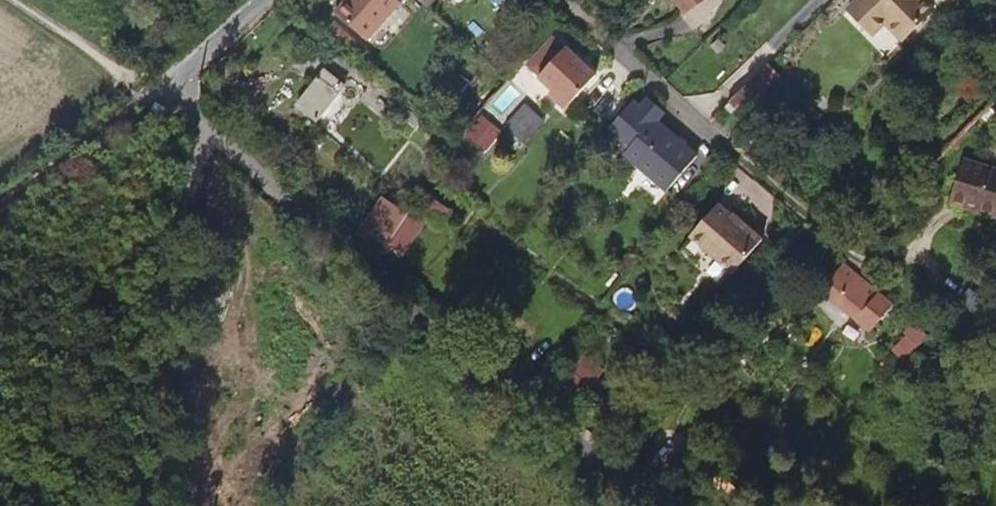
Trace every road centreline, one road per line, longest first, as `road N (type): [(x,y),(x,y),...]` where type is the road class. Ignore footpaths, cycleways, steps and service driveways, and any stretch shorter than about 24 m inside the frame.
road 1 (unclassified): [(655,505),(387,306),(167,95)]
road 2 (residential): [(566,0),(674,103),(919,304)]
road 3 (track): [(124,505),(203,130)]
road 4 (track): [(148,91),(9,0)]
road 5 (unclassified): [(286,0),(167,95)]

